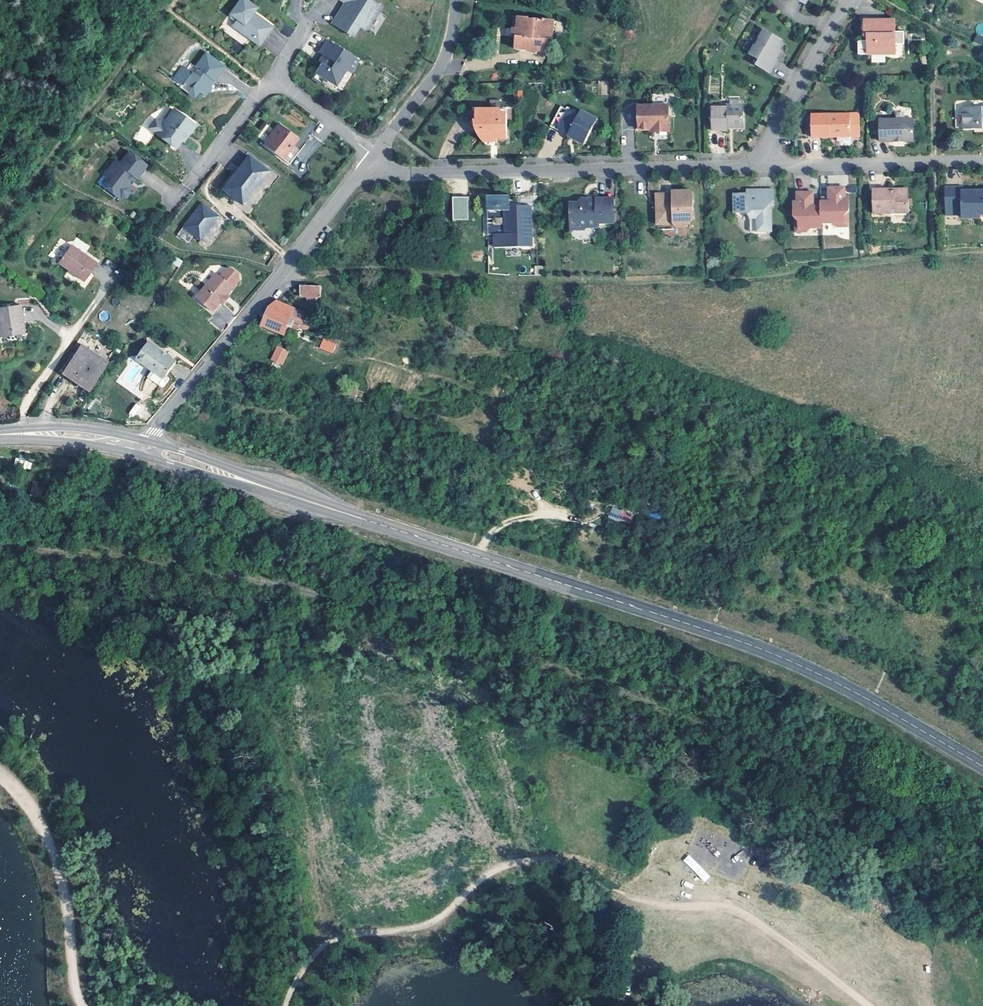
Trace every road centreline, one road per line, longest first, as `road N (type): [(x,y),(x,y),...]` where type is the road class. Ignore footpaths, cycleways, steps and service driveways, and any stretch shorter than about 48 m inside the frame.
road 1 (secondary): [(139,448),(742,642),(850,689),(982,766)]
road 2 (track): [(288,1005),(308,965),(336,939),(435,924),(487,876),(540,861),(579,867),(643,902),(736,910),(868,1005)]
road 3 (residential): [(372,155),(412,174),(758,169)]
road 4 (residential): [(139,448),(372,155)]
road 5 (track): [(169,10),(0,218)]
road 6 (track): [(82,1005),(53,854),(0,772)]
road 7 (residential): [(758,169),(982,162)]
road 8 (residential): [(758,169),(854,0)]
road 9 (residential): [(372,155),(434,76),(454,0)]
road 10 (secondary): [(0,434),(61,434),(139,448)]
road 11 (residential): [(190,188),(276,78)]
road 12 (residential): [(372,155),(276,78)]

